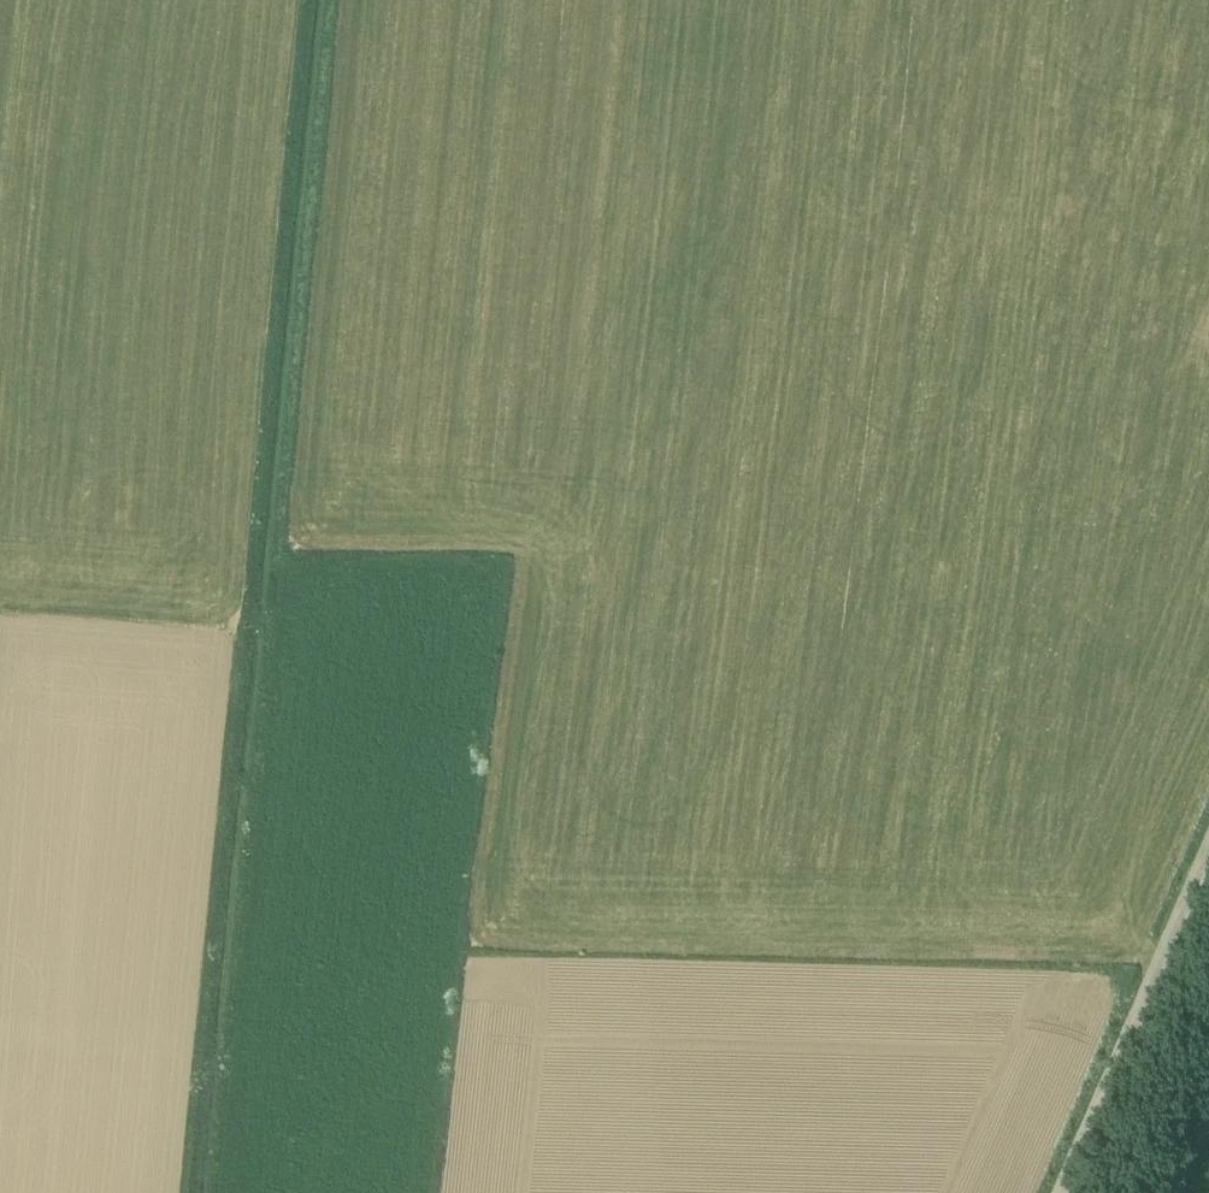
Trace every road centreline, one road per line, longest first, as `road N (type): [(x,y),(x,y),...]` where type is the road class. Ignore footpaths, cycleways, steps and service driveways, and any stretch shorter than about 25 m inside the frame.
road 1 (unclassified): [(1062,1192),(1208,840)]

